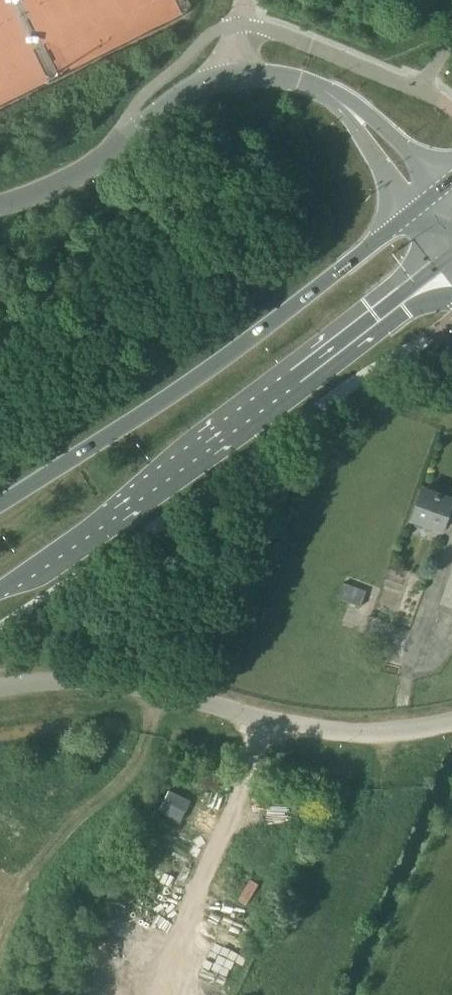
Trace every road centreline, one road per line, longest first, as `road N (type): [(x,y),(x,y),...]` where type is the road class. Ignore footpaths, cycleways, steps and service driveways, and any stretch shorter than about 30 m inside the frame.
road 1 (secondary): [(0,590),(235,422),(445,258)]
road 2 (secondary): [(413,210),(242,345),(0,504)]
road 3 (unclassified): [(319,91),(276,75),(202,85),(87,173),(0,207)]
road 4 (unclassified): [(173,693),(325,731),(451,722)]
road 5 (unclassified): [(437,190),(365,113),(319,91)]
road 6 (unclassified): [(319,91),(413,210)]

